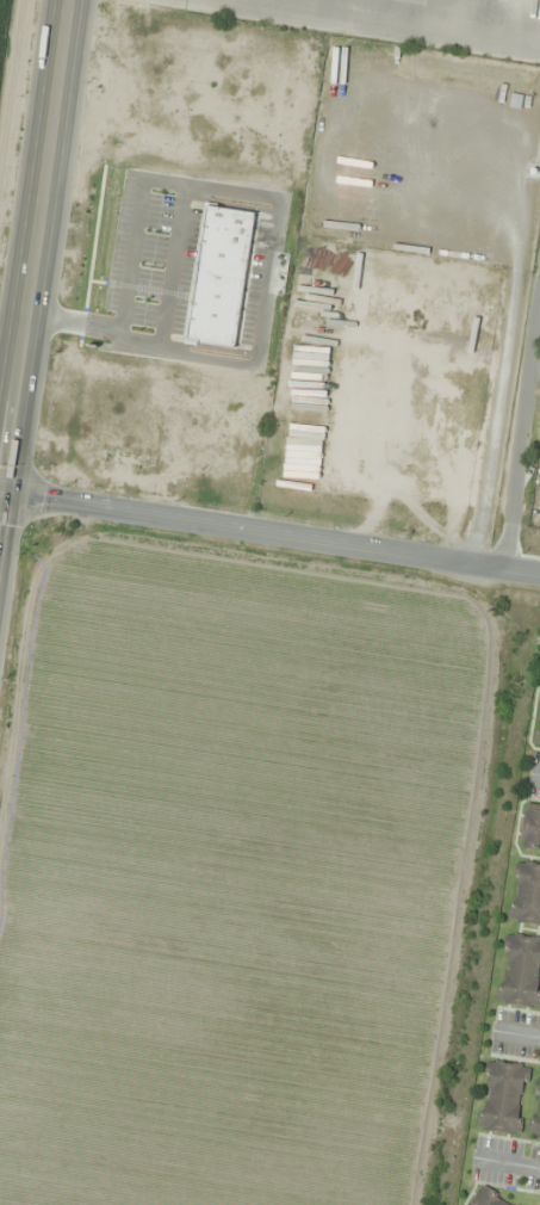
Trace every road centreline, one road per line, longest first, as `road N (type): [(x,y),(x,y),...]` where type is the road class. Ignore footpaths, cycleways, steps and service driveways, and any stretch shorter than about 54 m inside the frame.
road 1 (tertiary): [(539,581),(0,509)]
road 2 (secondary): [(68,0),(0,483)]

